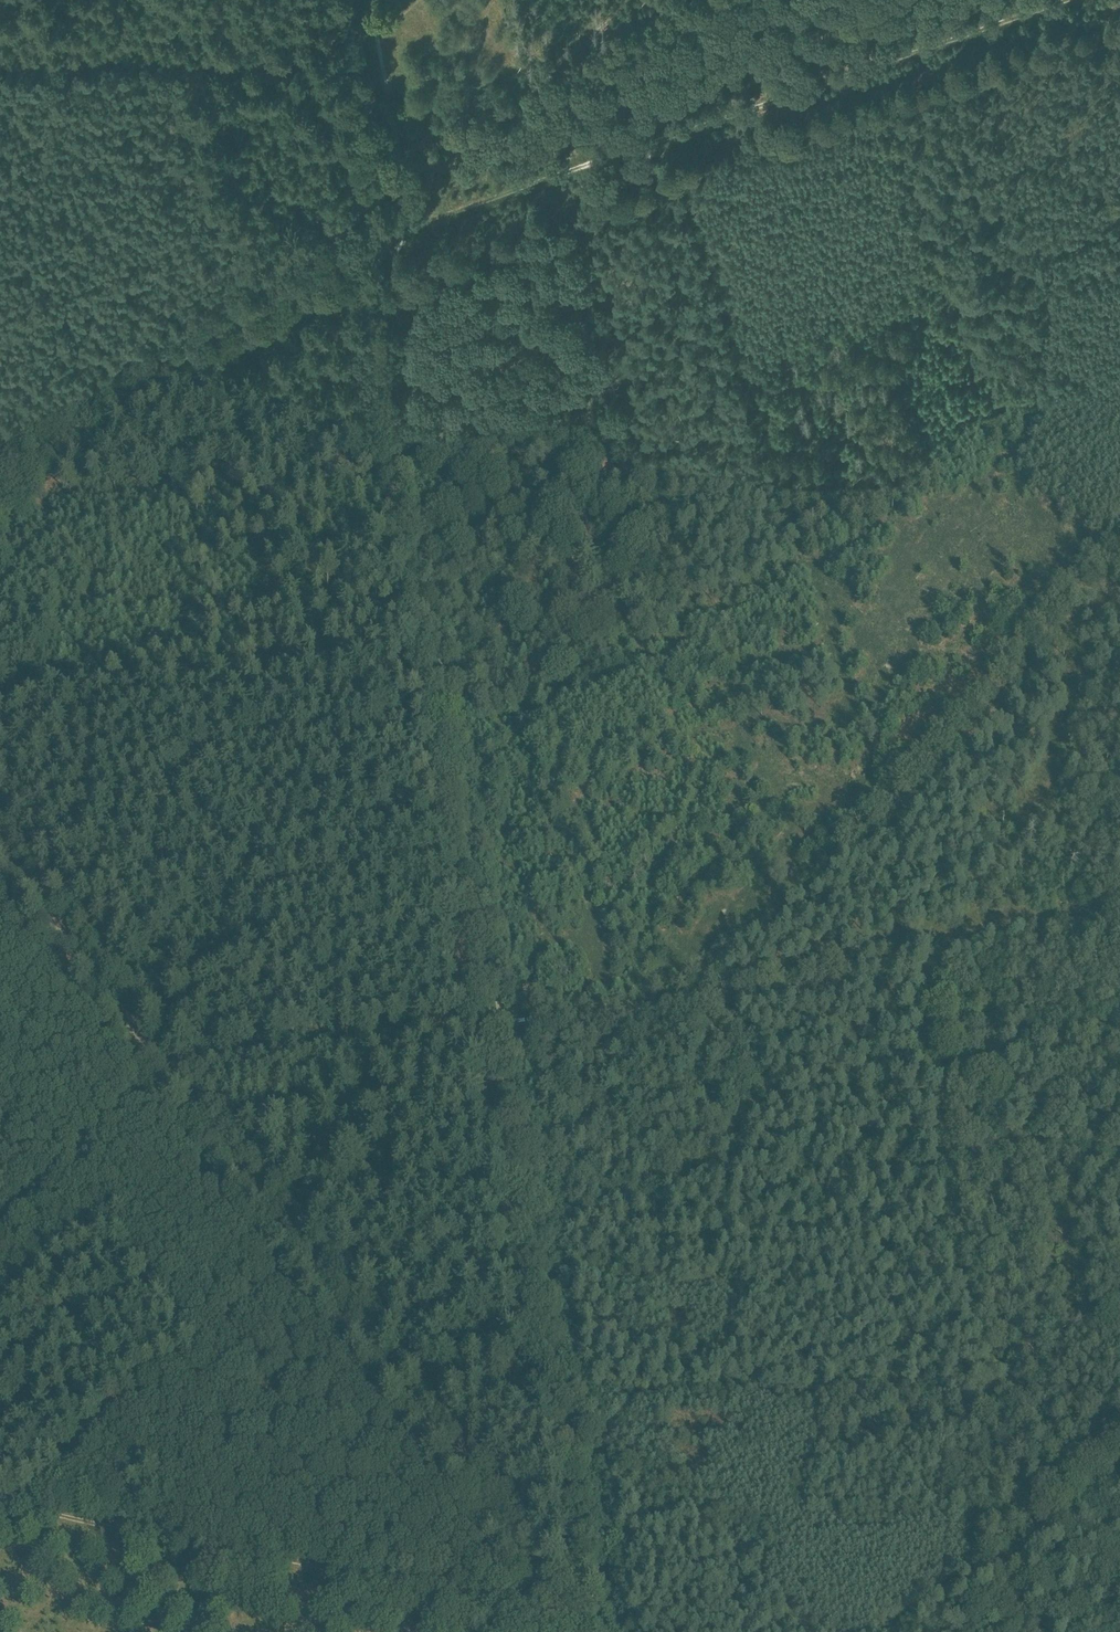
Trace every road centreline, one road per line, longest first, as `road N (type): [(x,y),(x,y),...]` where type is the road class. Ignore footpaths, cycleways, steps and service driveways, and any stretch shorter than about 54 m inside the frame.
road 1 (track): [(576,1631),(0,846)]
road 2 (track): [(485,1026),(365,325),(365,295),(389,231)]
road 3 (track): [(1061,0),(389,231)]
road 4 (track): [(584,1631),(485,1026)]
road 5 (track): [(951,933),(931,993),(968,1297),(1003,1370),(1084,1491)]
road 6 (track): [(0,1508),(499,1599),(541,1587)]
road 7 (track): [(560,1483),(647,1396),(1015,1389)]
road 8 (track): [(485,1026),(816,988),(834,984),(872,950),(951,933)]
road 9 (track): [(0,506),(105,402),(192,334),(389,231)]
road 10 (track): [(951,933),(971,911),(1040,782),(1119,551)]
road 11 (track): [(880,1631),(1119,1467)]
road 12 (track): [(389,231),(352,0)]
road 13 (track): [(951,933),(1119,906)]

